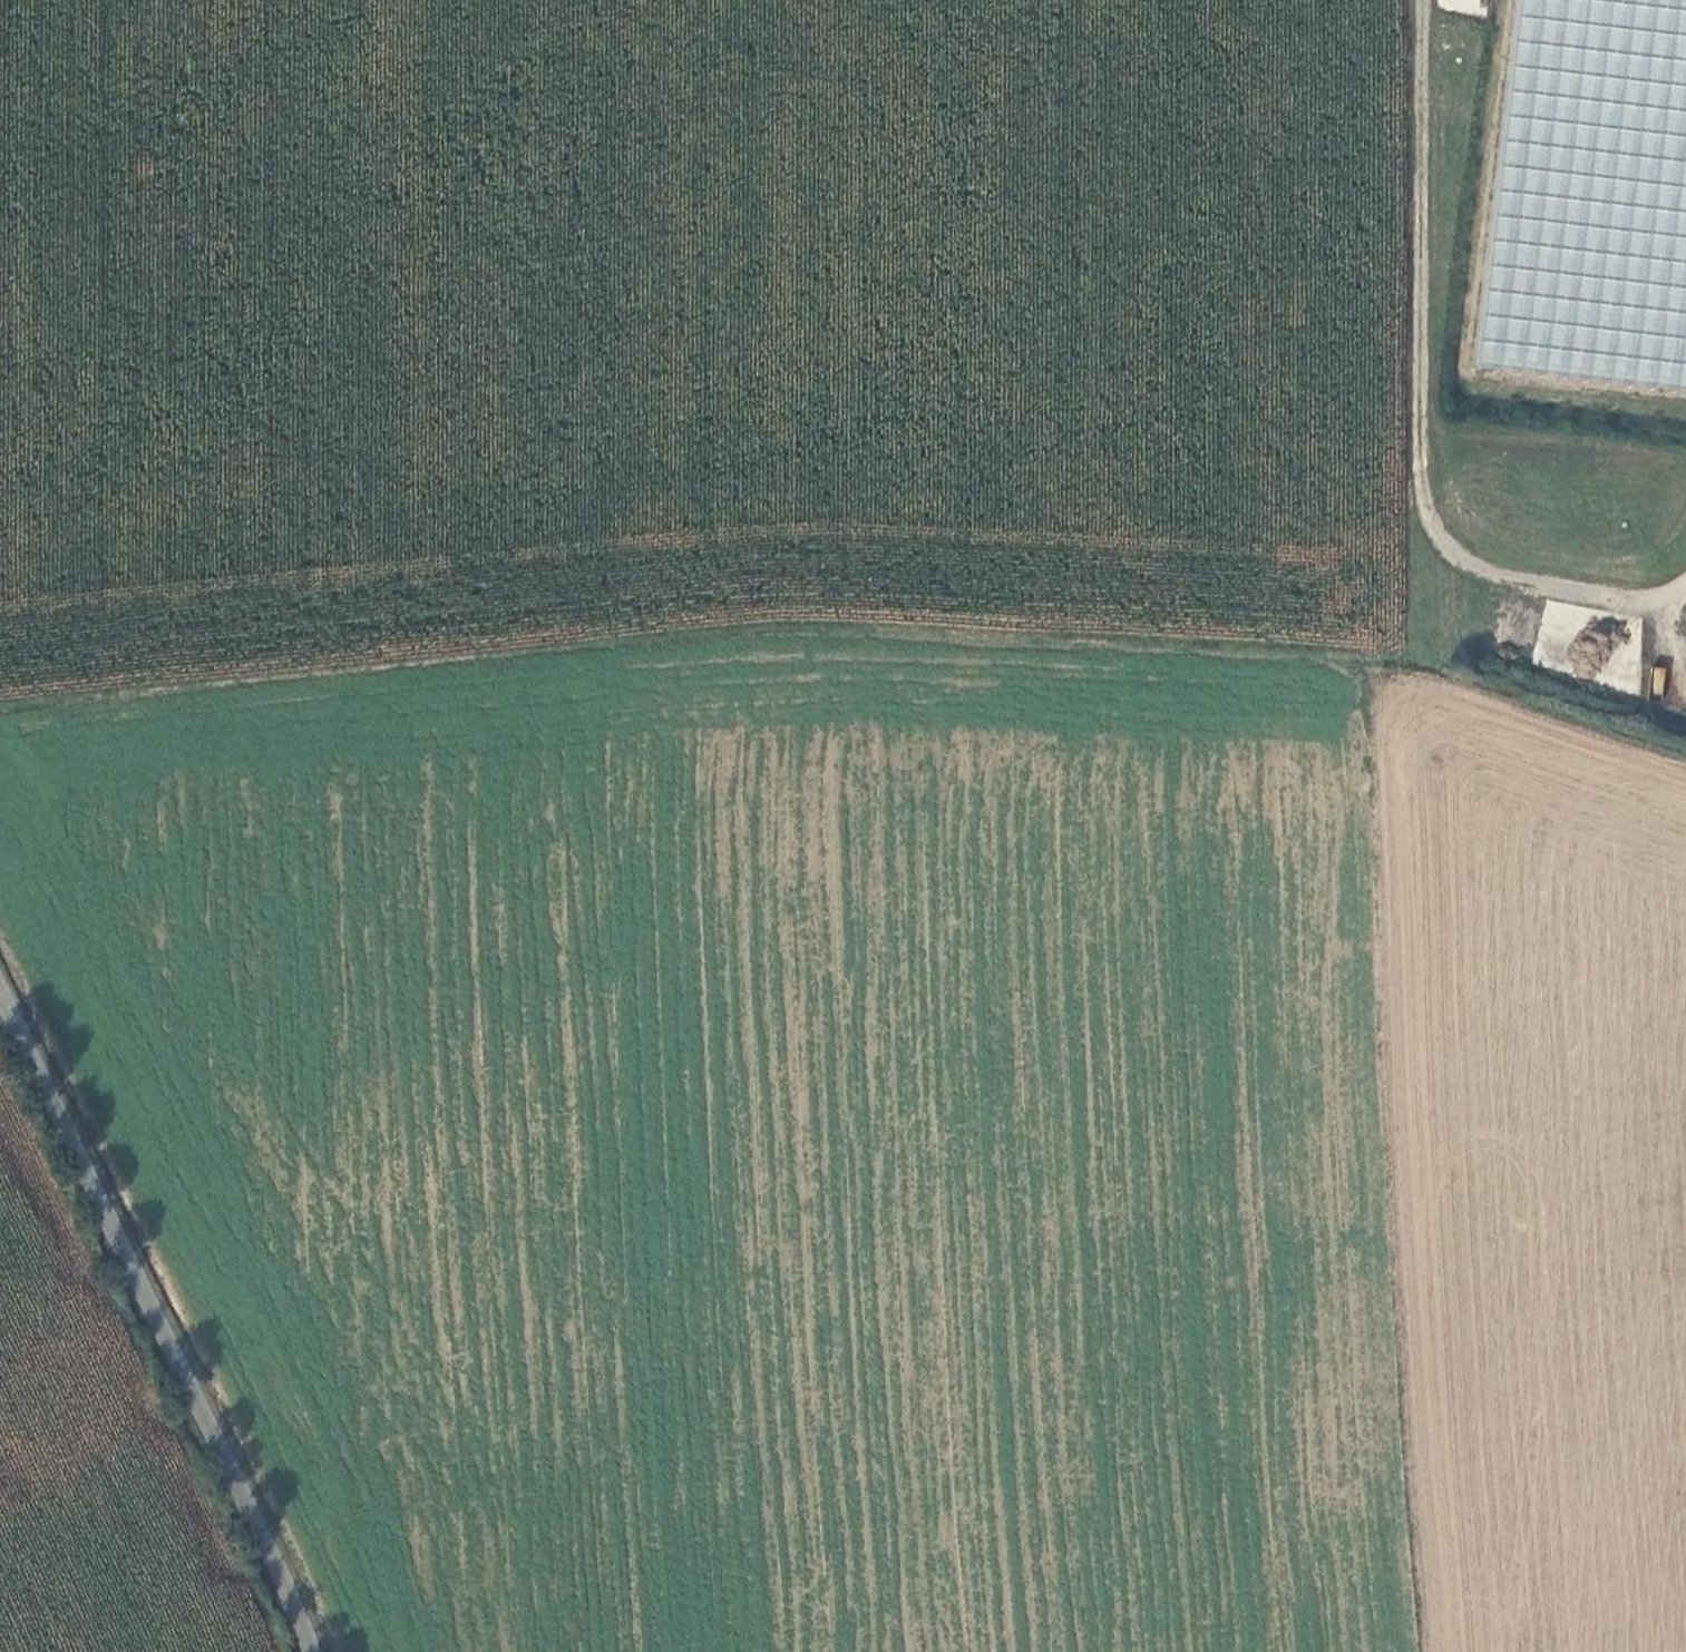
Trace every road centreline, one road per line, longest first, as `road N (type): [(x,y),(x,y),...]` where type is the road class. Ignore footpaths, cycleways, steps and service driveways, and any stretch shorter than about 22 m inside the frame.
road 1 (track): [(1428,0),(1415,491),(1446,554),(1486,572),(1637,602),(1685,587)]
road 2 (unclassified): [(0,984),(314,1651)]

